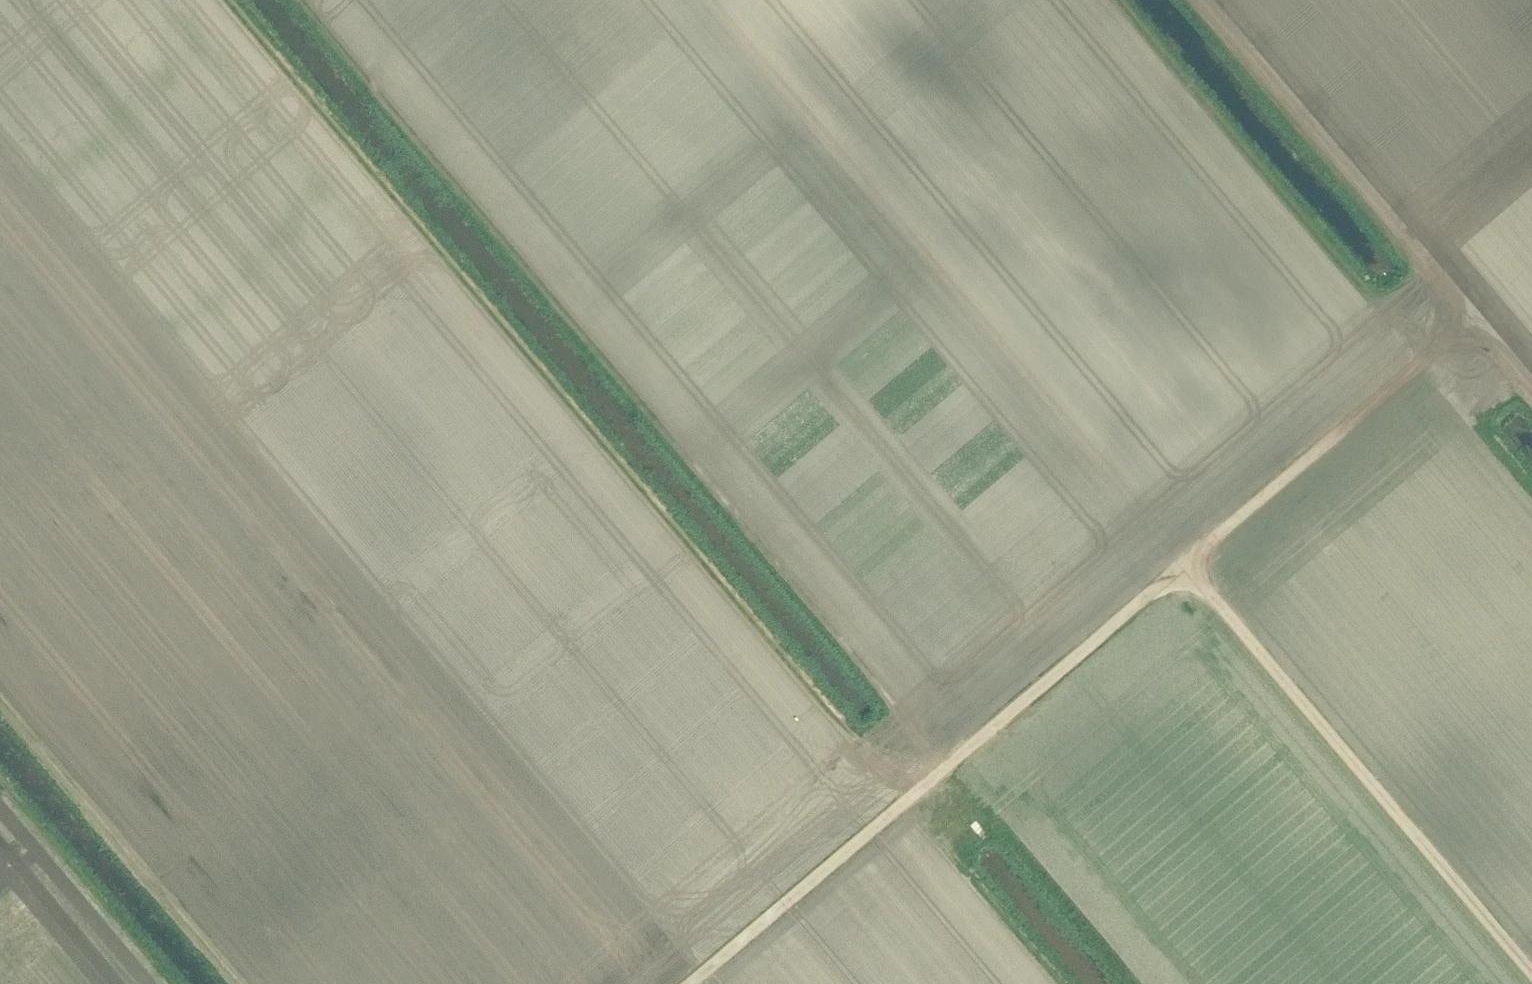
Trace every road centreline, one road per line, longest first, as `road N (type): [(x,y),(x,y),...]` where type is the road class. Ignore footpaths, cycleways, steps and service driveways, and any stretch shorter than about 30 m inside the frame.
road 1 (track): [(690,983),(1455,337),(1481,341),(1531,397)]
road 2 (track): [(1531,973),(1182,561)]

